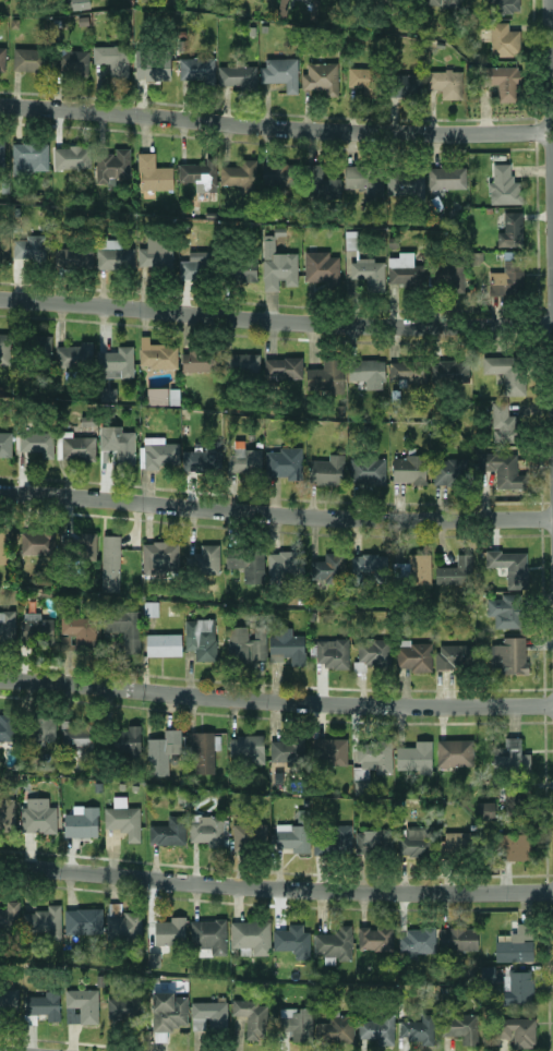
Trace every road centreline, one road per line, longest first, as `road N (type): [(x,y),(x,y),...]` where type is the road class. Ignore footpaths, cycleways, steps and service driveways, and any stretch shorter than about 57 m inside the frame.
road 1 (residential): [(552,891),(309,889),(0,864)]
road 2 (residential): [(552,703),(278,701),(0,678)]
road 3 (residential): [(552,518),(263,514),(0,492)]
road 4 (residential): [(552,327),(357,324),(0,300)]
road 5 (residential): [(550,132),(334,132),(0,106)]
road 6 (residential): [(548,0),(552,327)]

